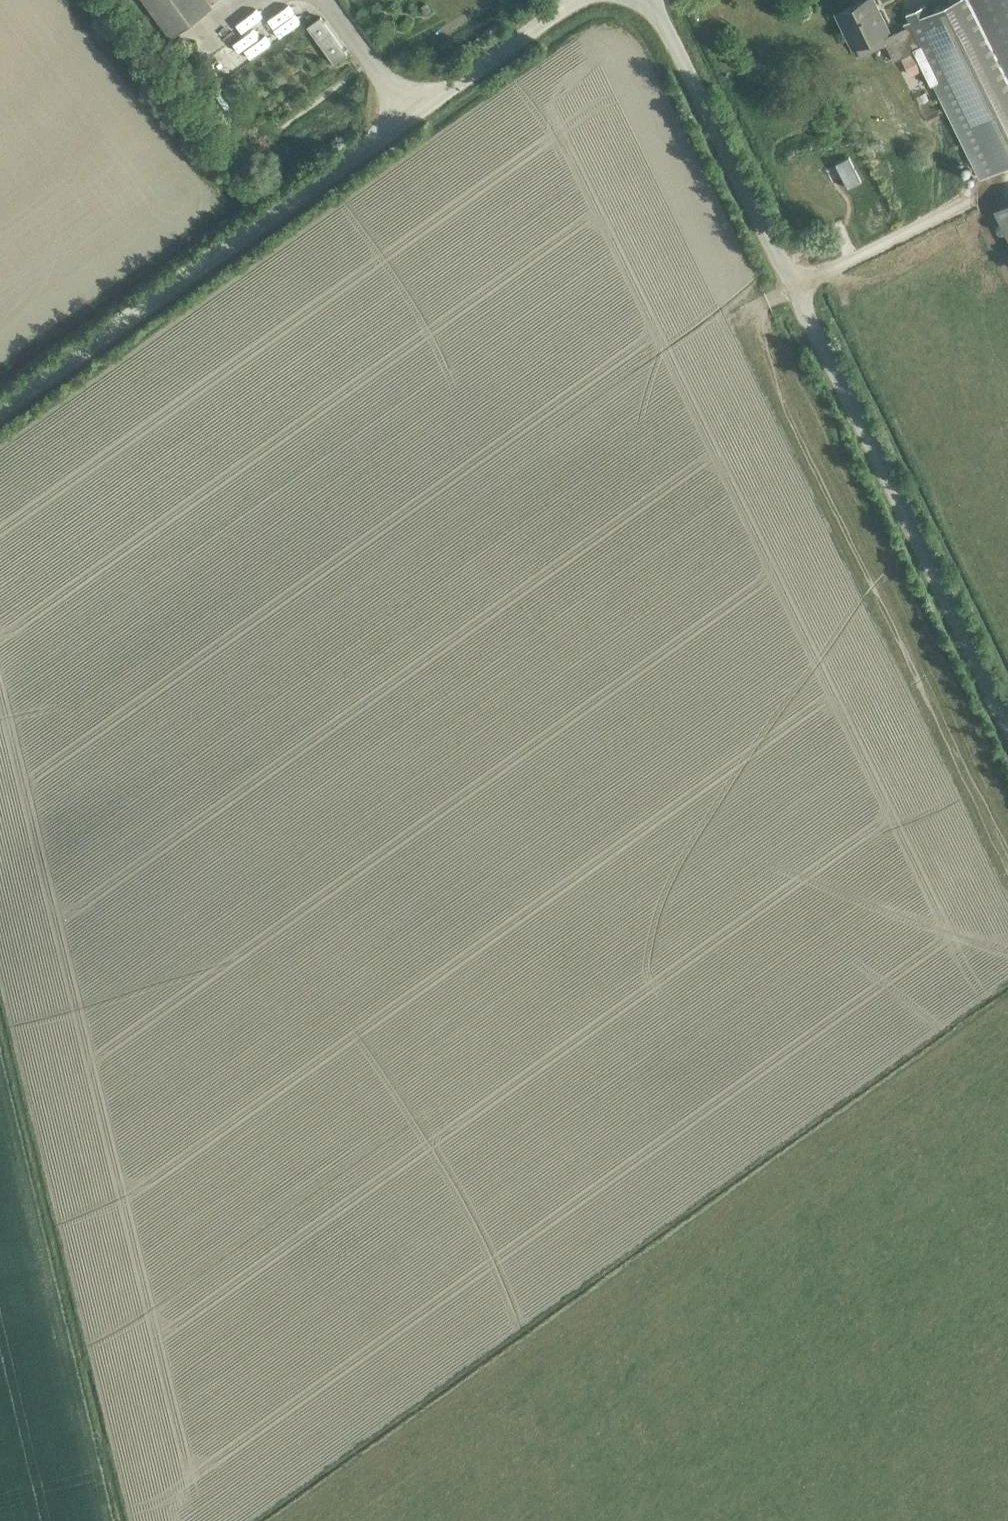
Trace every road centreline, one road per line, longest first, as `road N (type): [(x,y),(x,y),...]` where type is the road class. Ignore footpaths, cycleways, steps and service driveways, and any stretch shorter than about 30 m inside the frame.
road 1 (unclassified): [(1007,721),(651,0)]
road 2 (unclassified): [(0,408),(575,0)]

